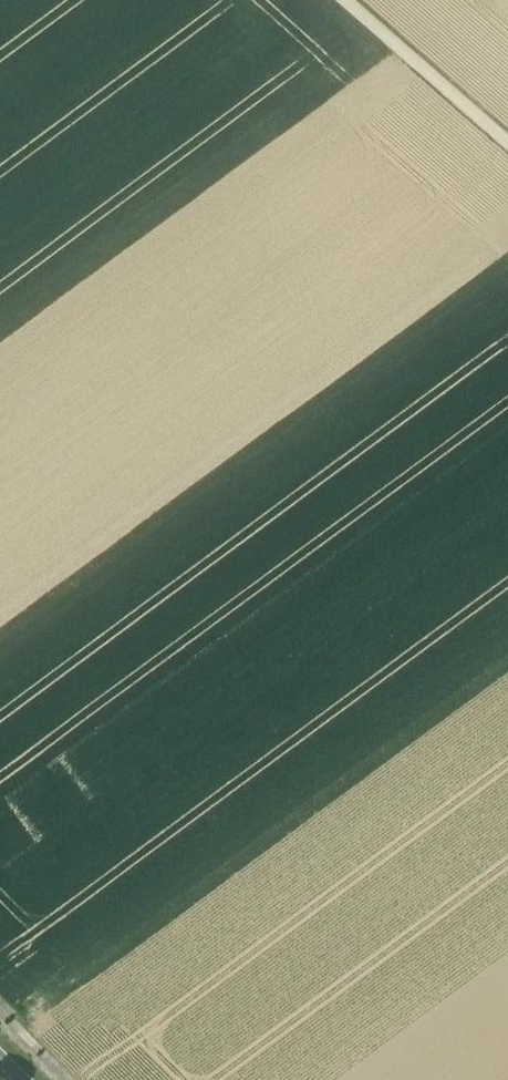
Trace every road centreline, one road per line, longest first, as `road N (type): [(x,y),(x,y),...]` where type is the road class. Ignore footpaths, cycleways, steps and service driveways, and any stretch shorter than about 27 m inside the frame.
road 1 (track): [(342,0),(507,144)]

